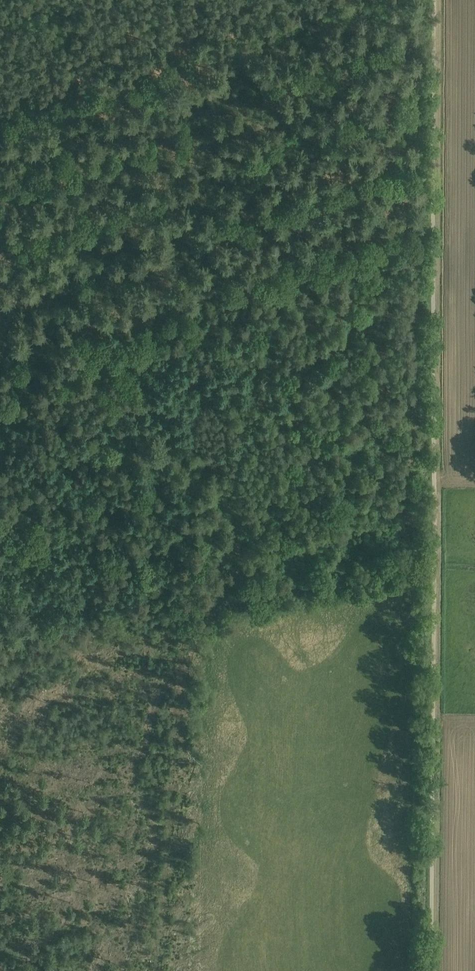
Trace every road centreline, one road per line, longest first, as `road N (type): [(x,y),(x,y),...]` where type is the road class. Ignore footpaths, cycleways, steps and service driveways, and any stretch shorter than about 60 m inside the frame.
road 1 (track): [(441,0),(437,970)]

